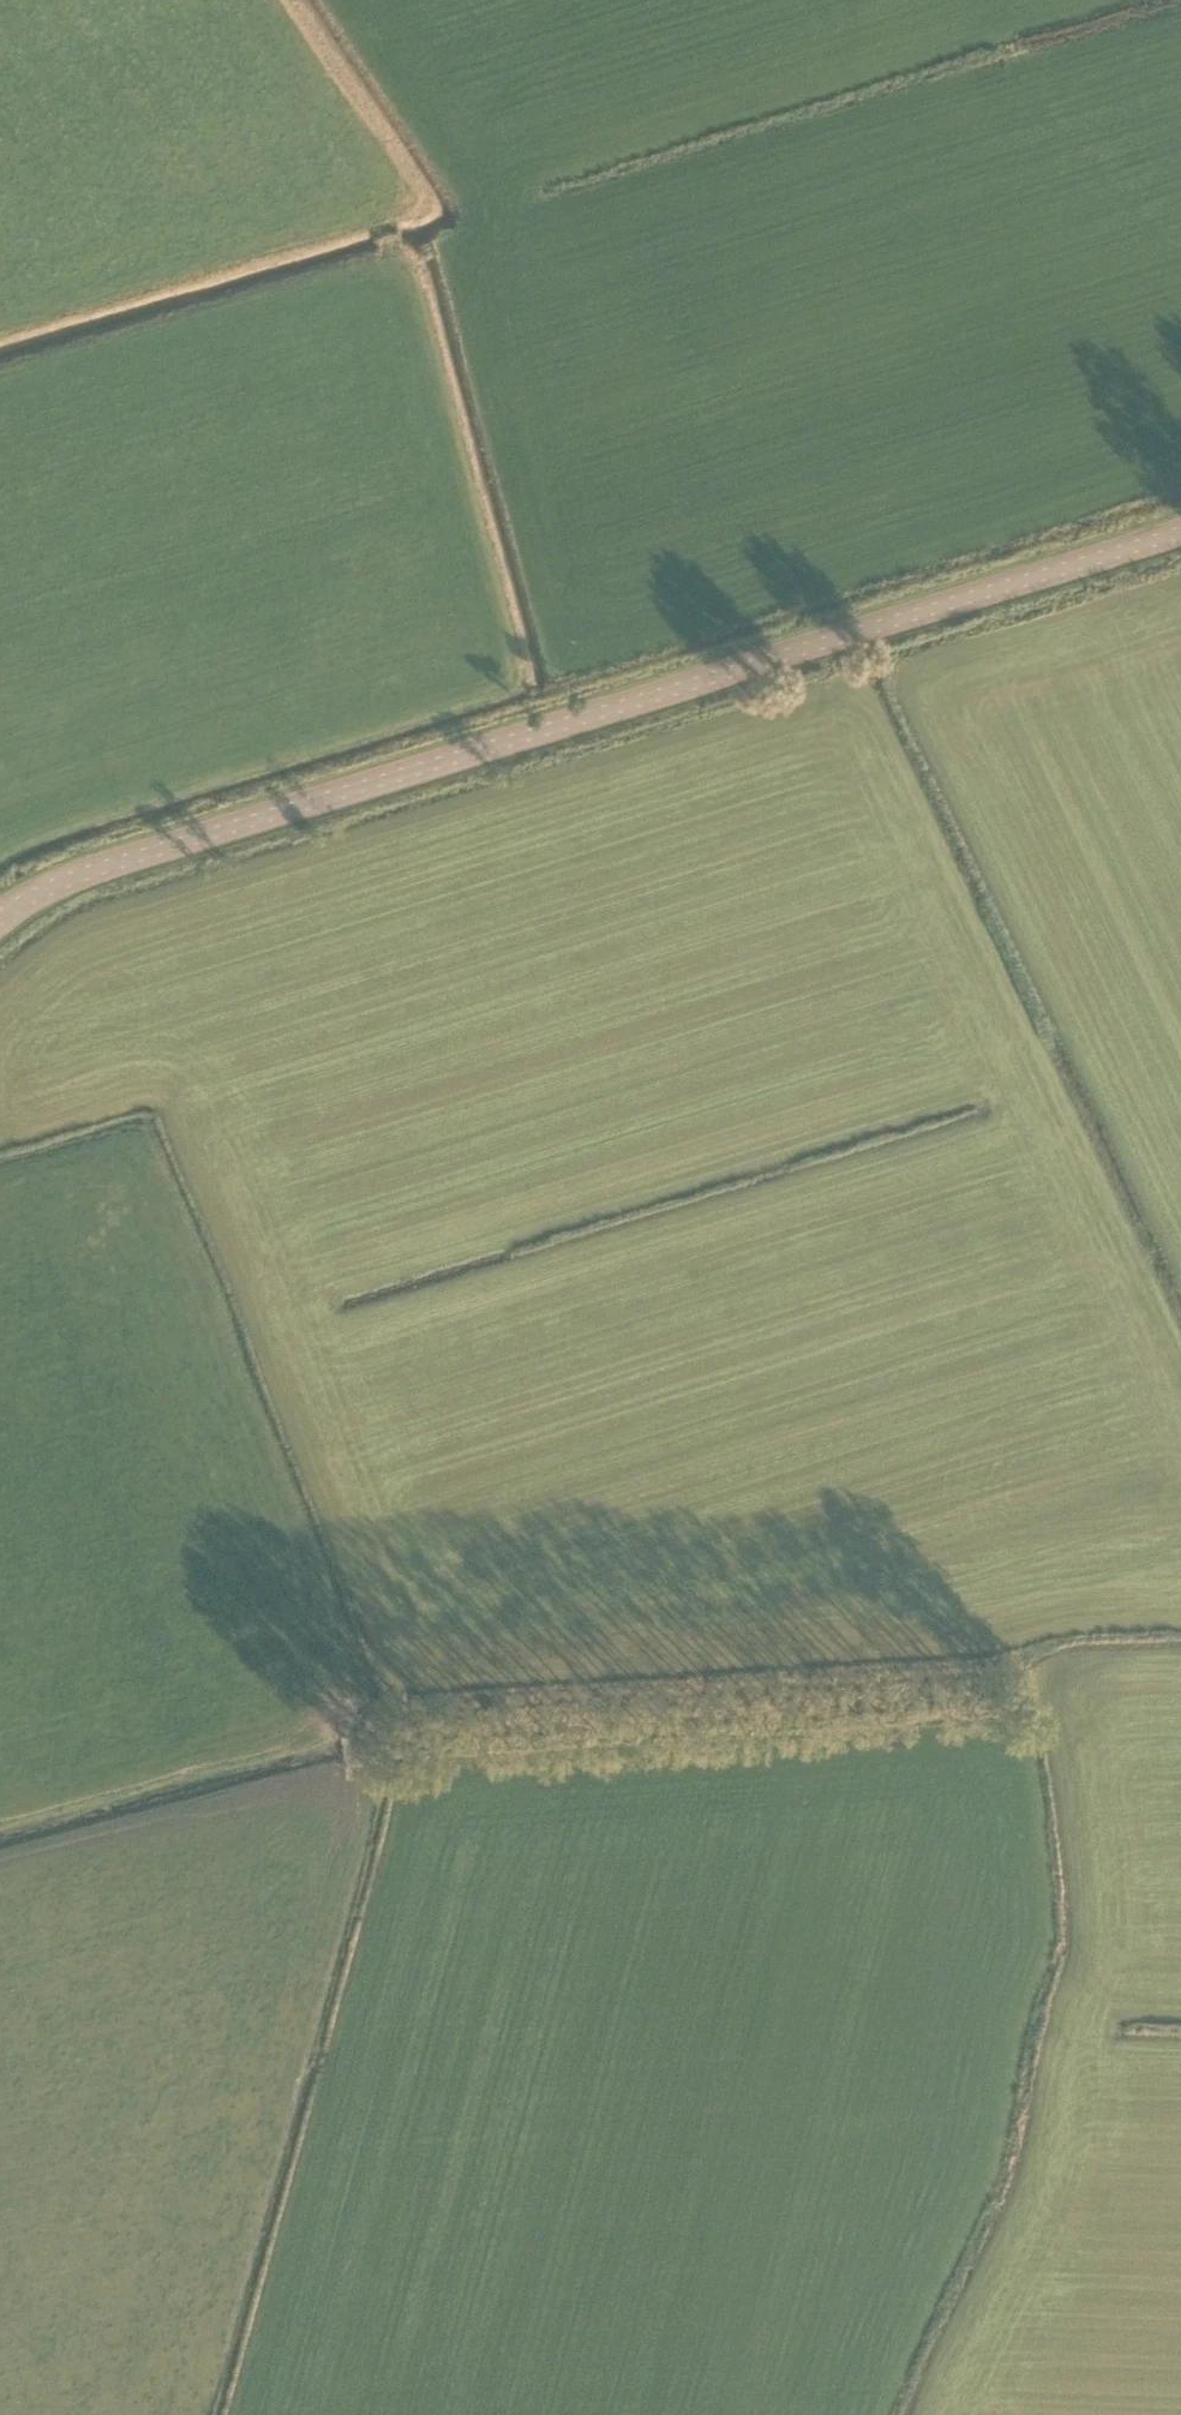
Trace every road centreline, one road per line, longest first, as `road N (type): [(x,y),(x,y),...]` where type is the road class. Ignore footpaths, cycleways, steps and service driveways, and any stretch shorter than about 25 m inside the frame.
road 1 (tertiary): [(0,916),(85,873),(1180,530)]

